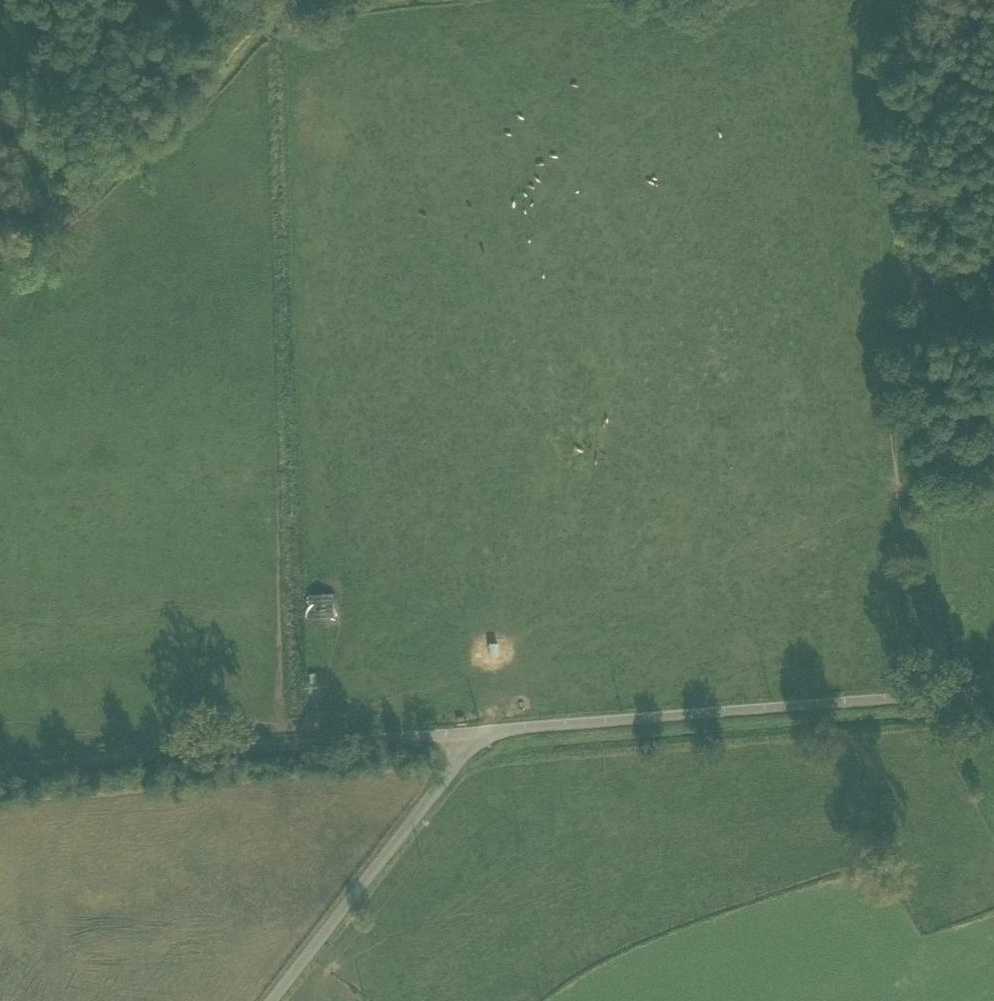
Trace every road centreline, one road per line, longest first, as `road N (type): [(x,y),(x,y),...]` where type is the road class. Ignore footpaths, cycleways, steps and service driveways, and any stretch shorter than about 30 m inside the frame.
road 1 (unclassified): [(458,732),(993,692)]
road 2 (unclassified): [(0,766),(458,732)]
road 3 (unclassified): [(458,732),(445,777),(271,1000)]

